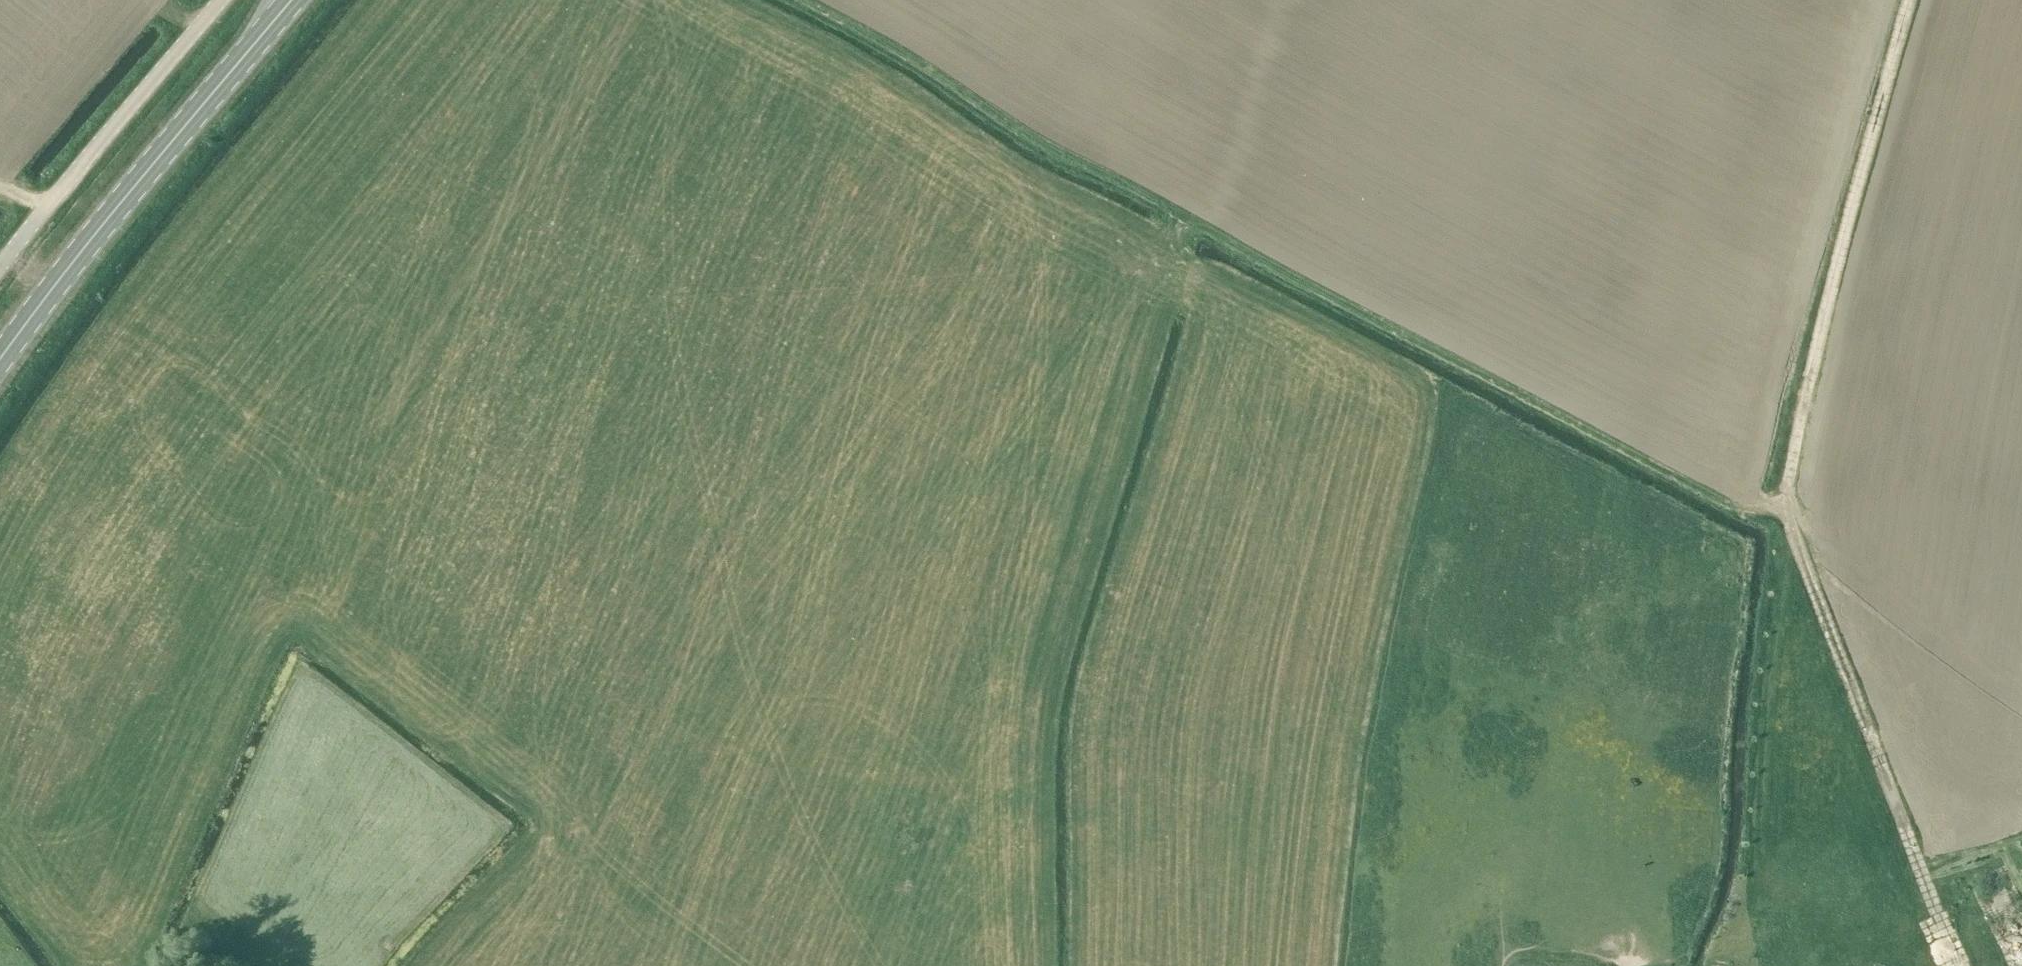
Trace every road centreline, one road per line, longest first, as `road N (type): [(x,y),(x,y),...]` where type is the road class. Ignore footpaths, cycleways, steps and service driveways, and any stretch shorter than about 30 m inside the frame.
road 1 (primary): [(0,359),(292,0)]
road 2 (unclassified): [(0,269),(222,0)]

